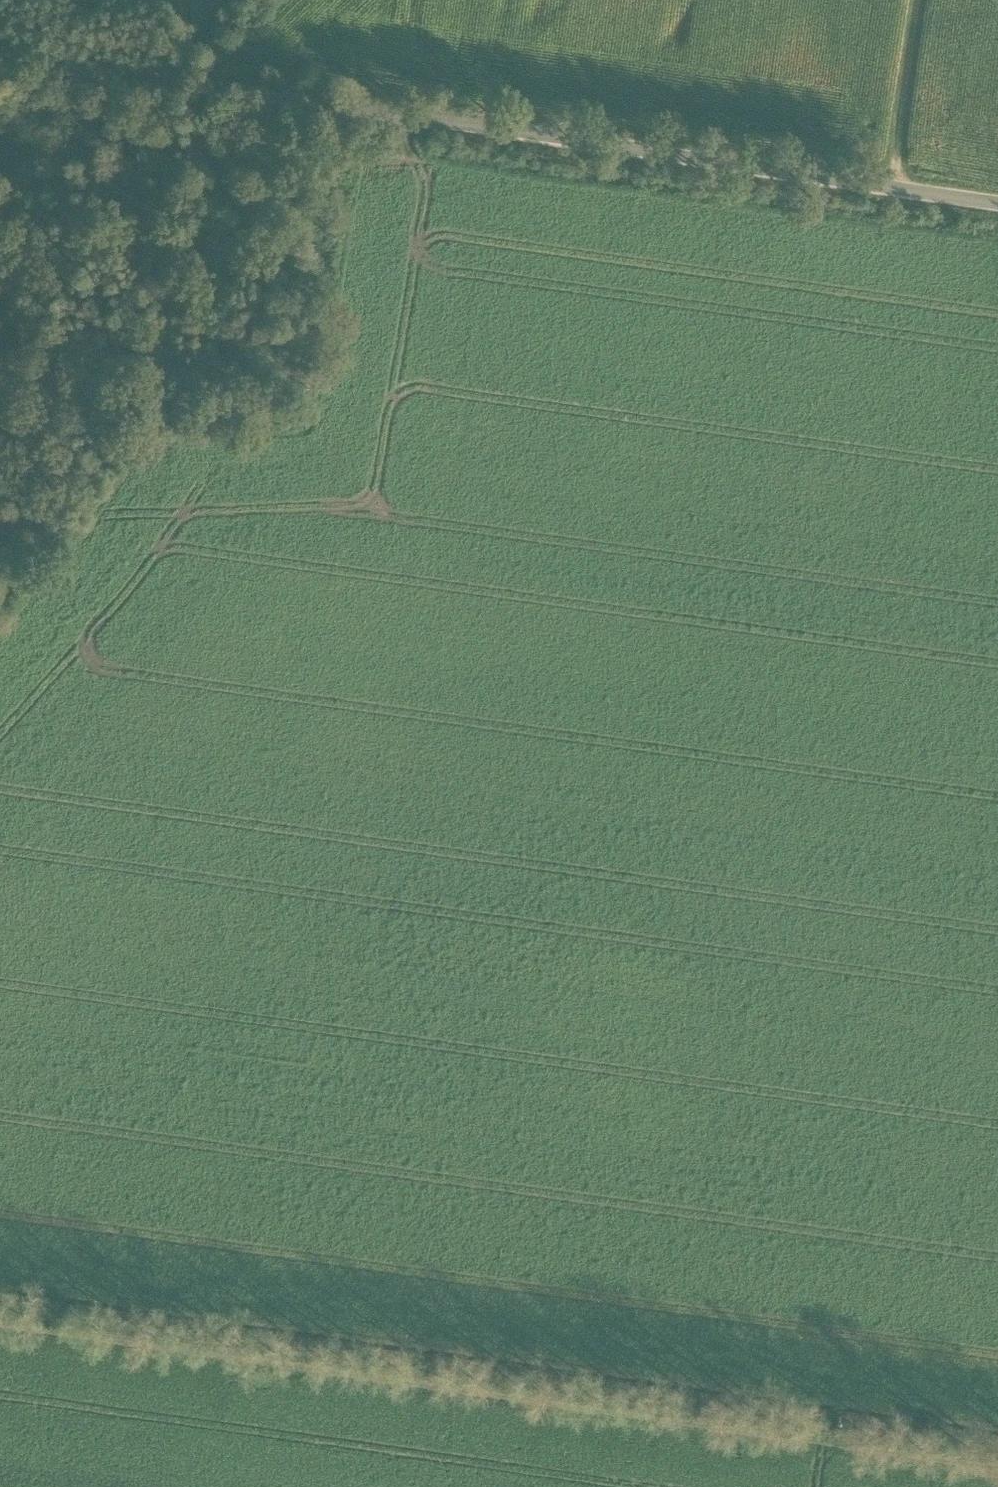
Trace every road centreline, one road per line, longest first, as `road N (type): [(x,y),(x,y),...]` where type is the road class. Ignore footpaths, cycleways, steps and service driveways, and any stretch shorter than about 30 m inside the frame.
road 1 (unclassified): [(0,58),(997,204)]

